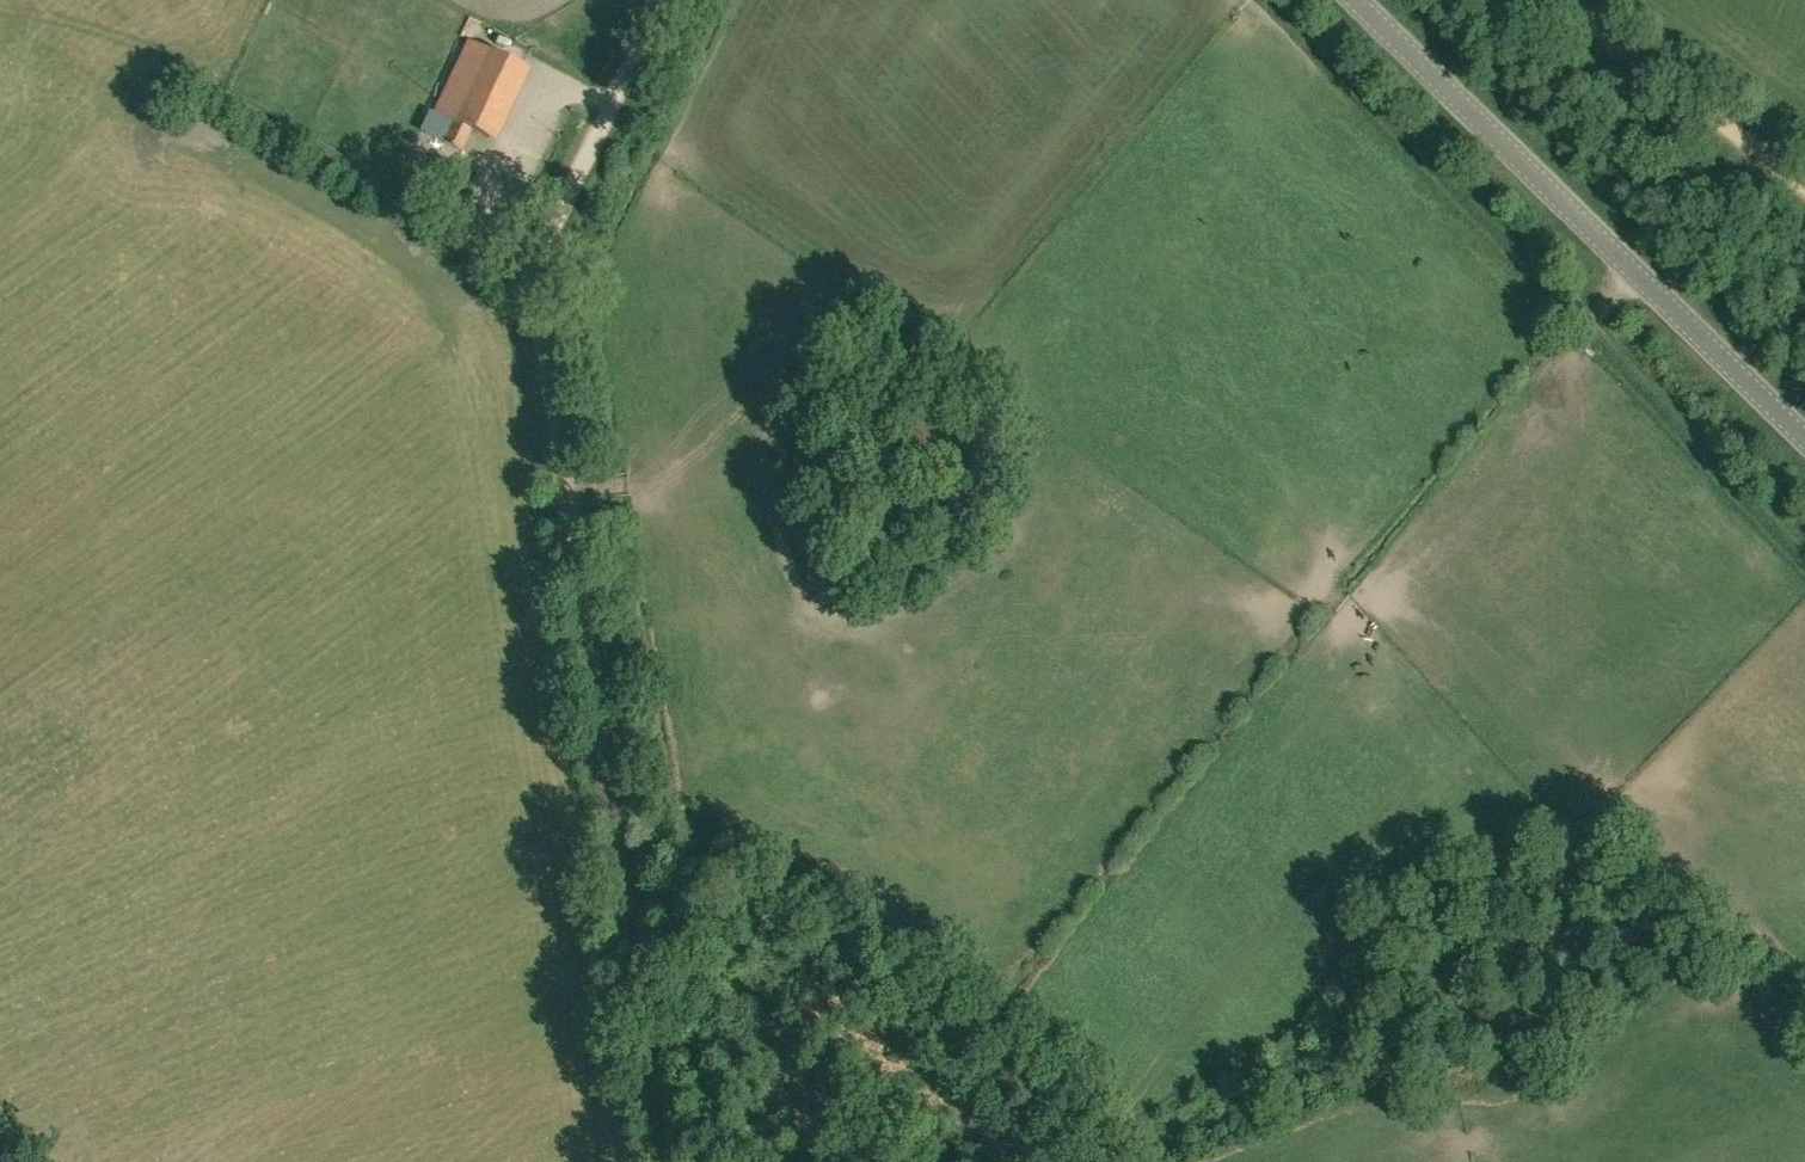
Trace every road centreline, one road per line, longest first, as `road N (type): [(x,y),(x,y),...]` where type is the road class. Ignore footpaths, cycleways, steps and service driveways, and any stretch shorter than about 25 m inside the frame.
road 1 (track): [(667,0),(541,254),(542,328),(668,1161)]
road 2 (tertiary): [(1804,440),(1354,0)]
road 3 (track): [(1561,0),(1804,188)]

